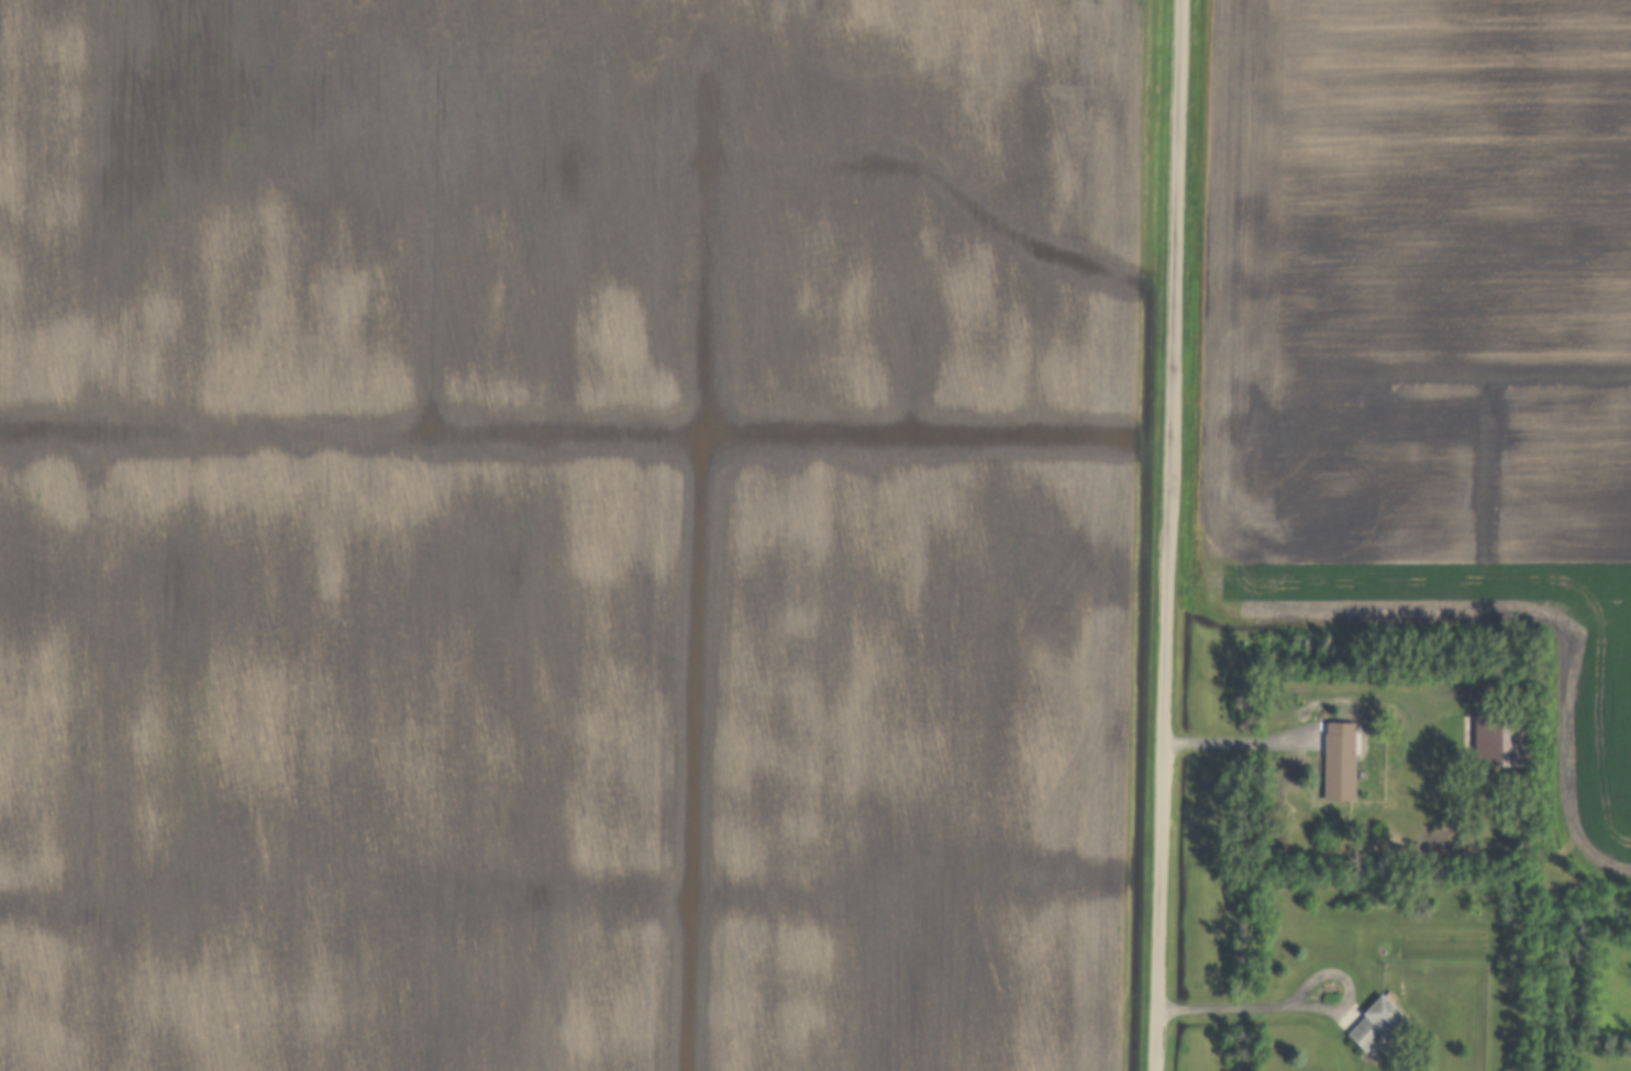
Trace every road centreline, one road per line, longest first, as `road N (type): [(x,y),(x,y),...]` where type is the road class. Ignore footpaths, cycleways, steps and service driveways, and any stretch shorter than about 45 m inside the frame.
road 1 (residential): [(1178,0),(1152,1070)]

